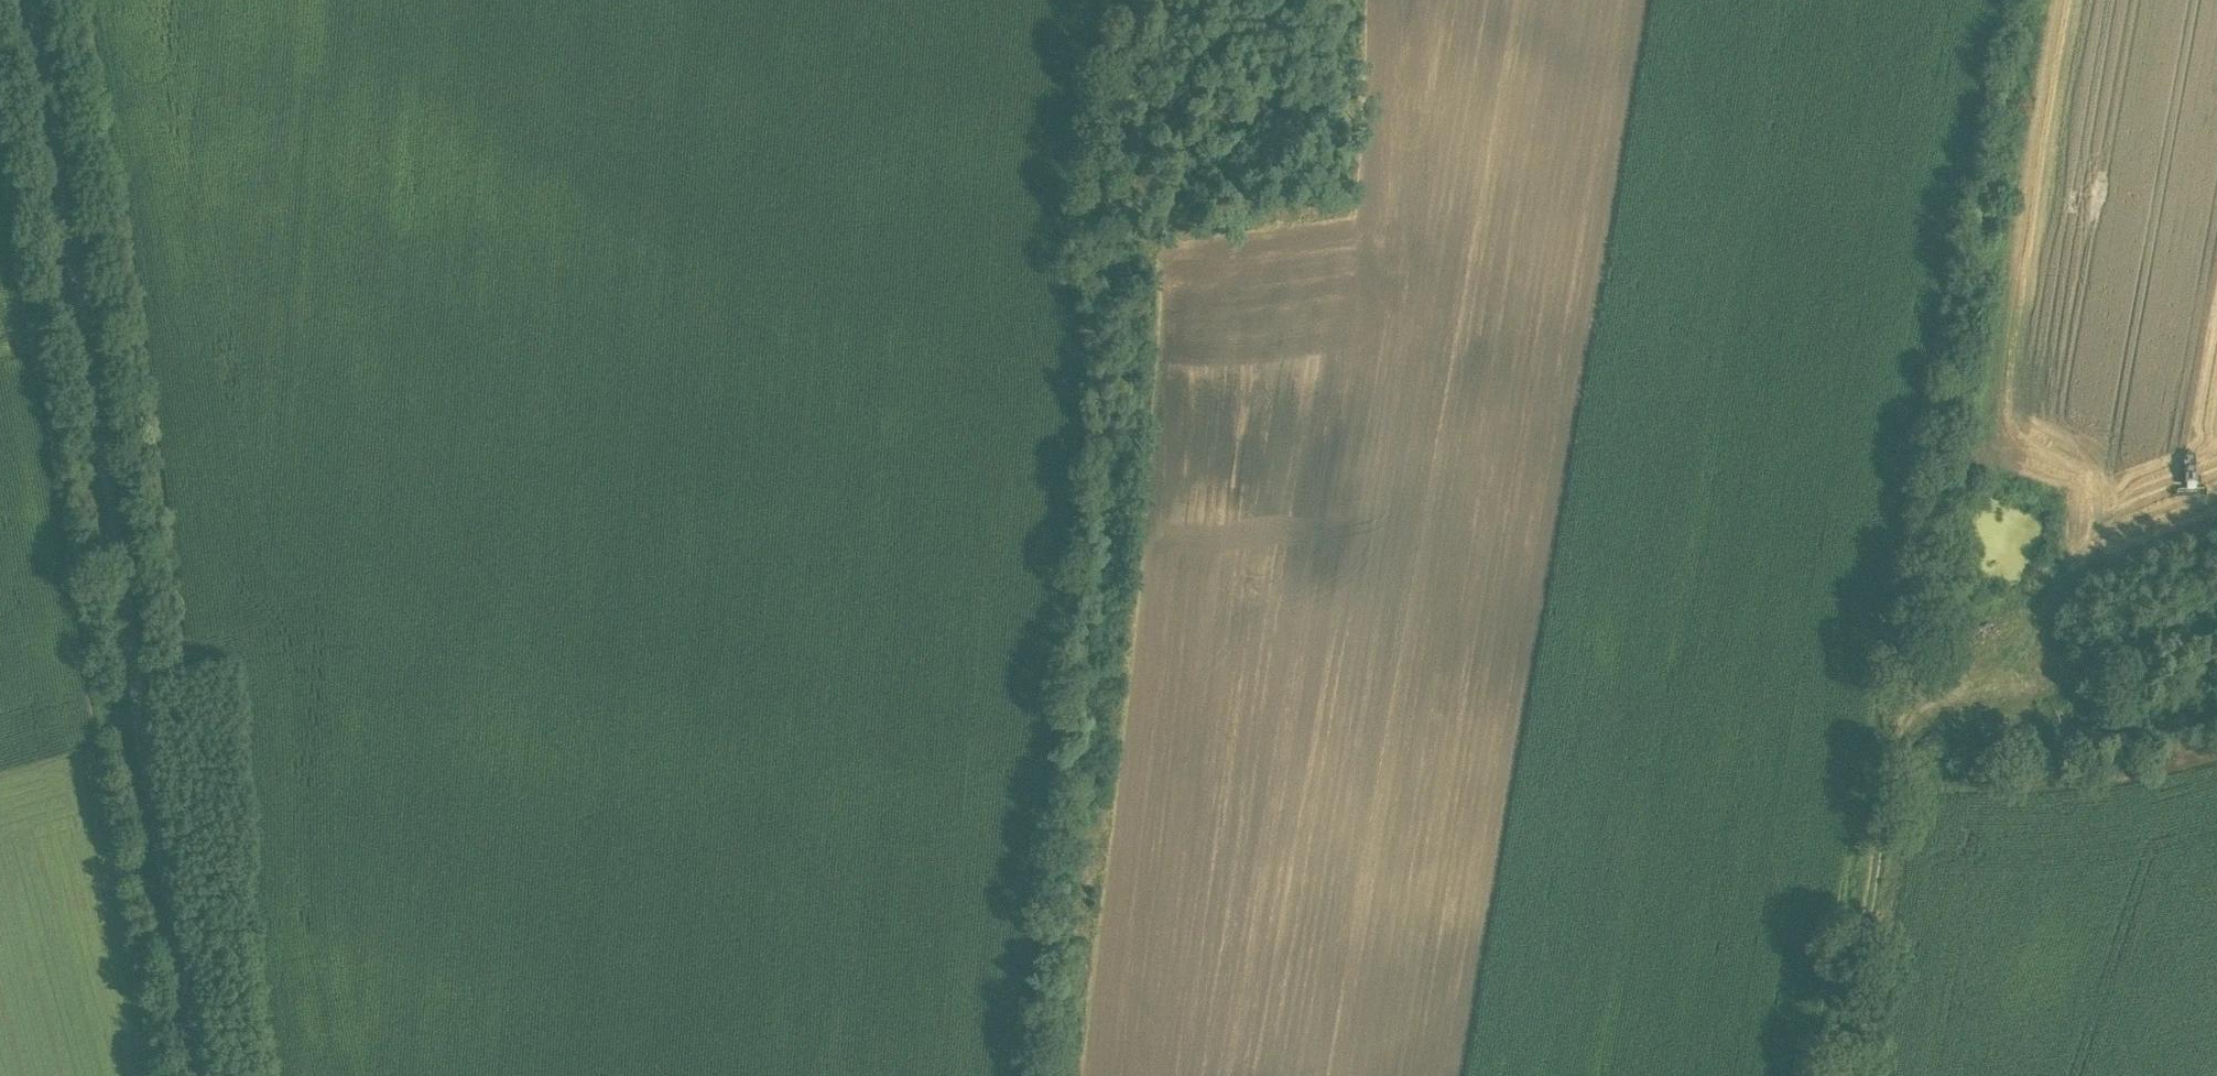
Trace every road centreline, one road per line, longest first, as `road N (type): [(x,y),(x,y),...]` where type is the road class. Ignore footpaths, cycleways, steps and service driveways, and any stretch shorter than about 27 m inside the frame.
road 1 (unclassified): [(205,1075),(165,870),(32,0)]
road 2 (track): [(1839,1075),(1896,749),(1905,726),(1936,704),(1973,697)]

